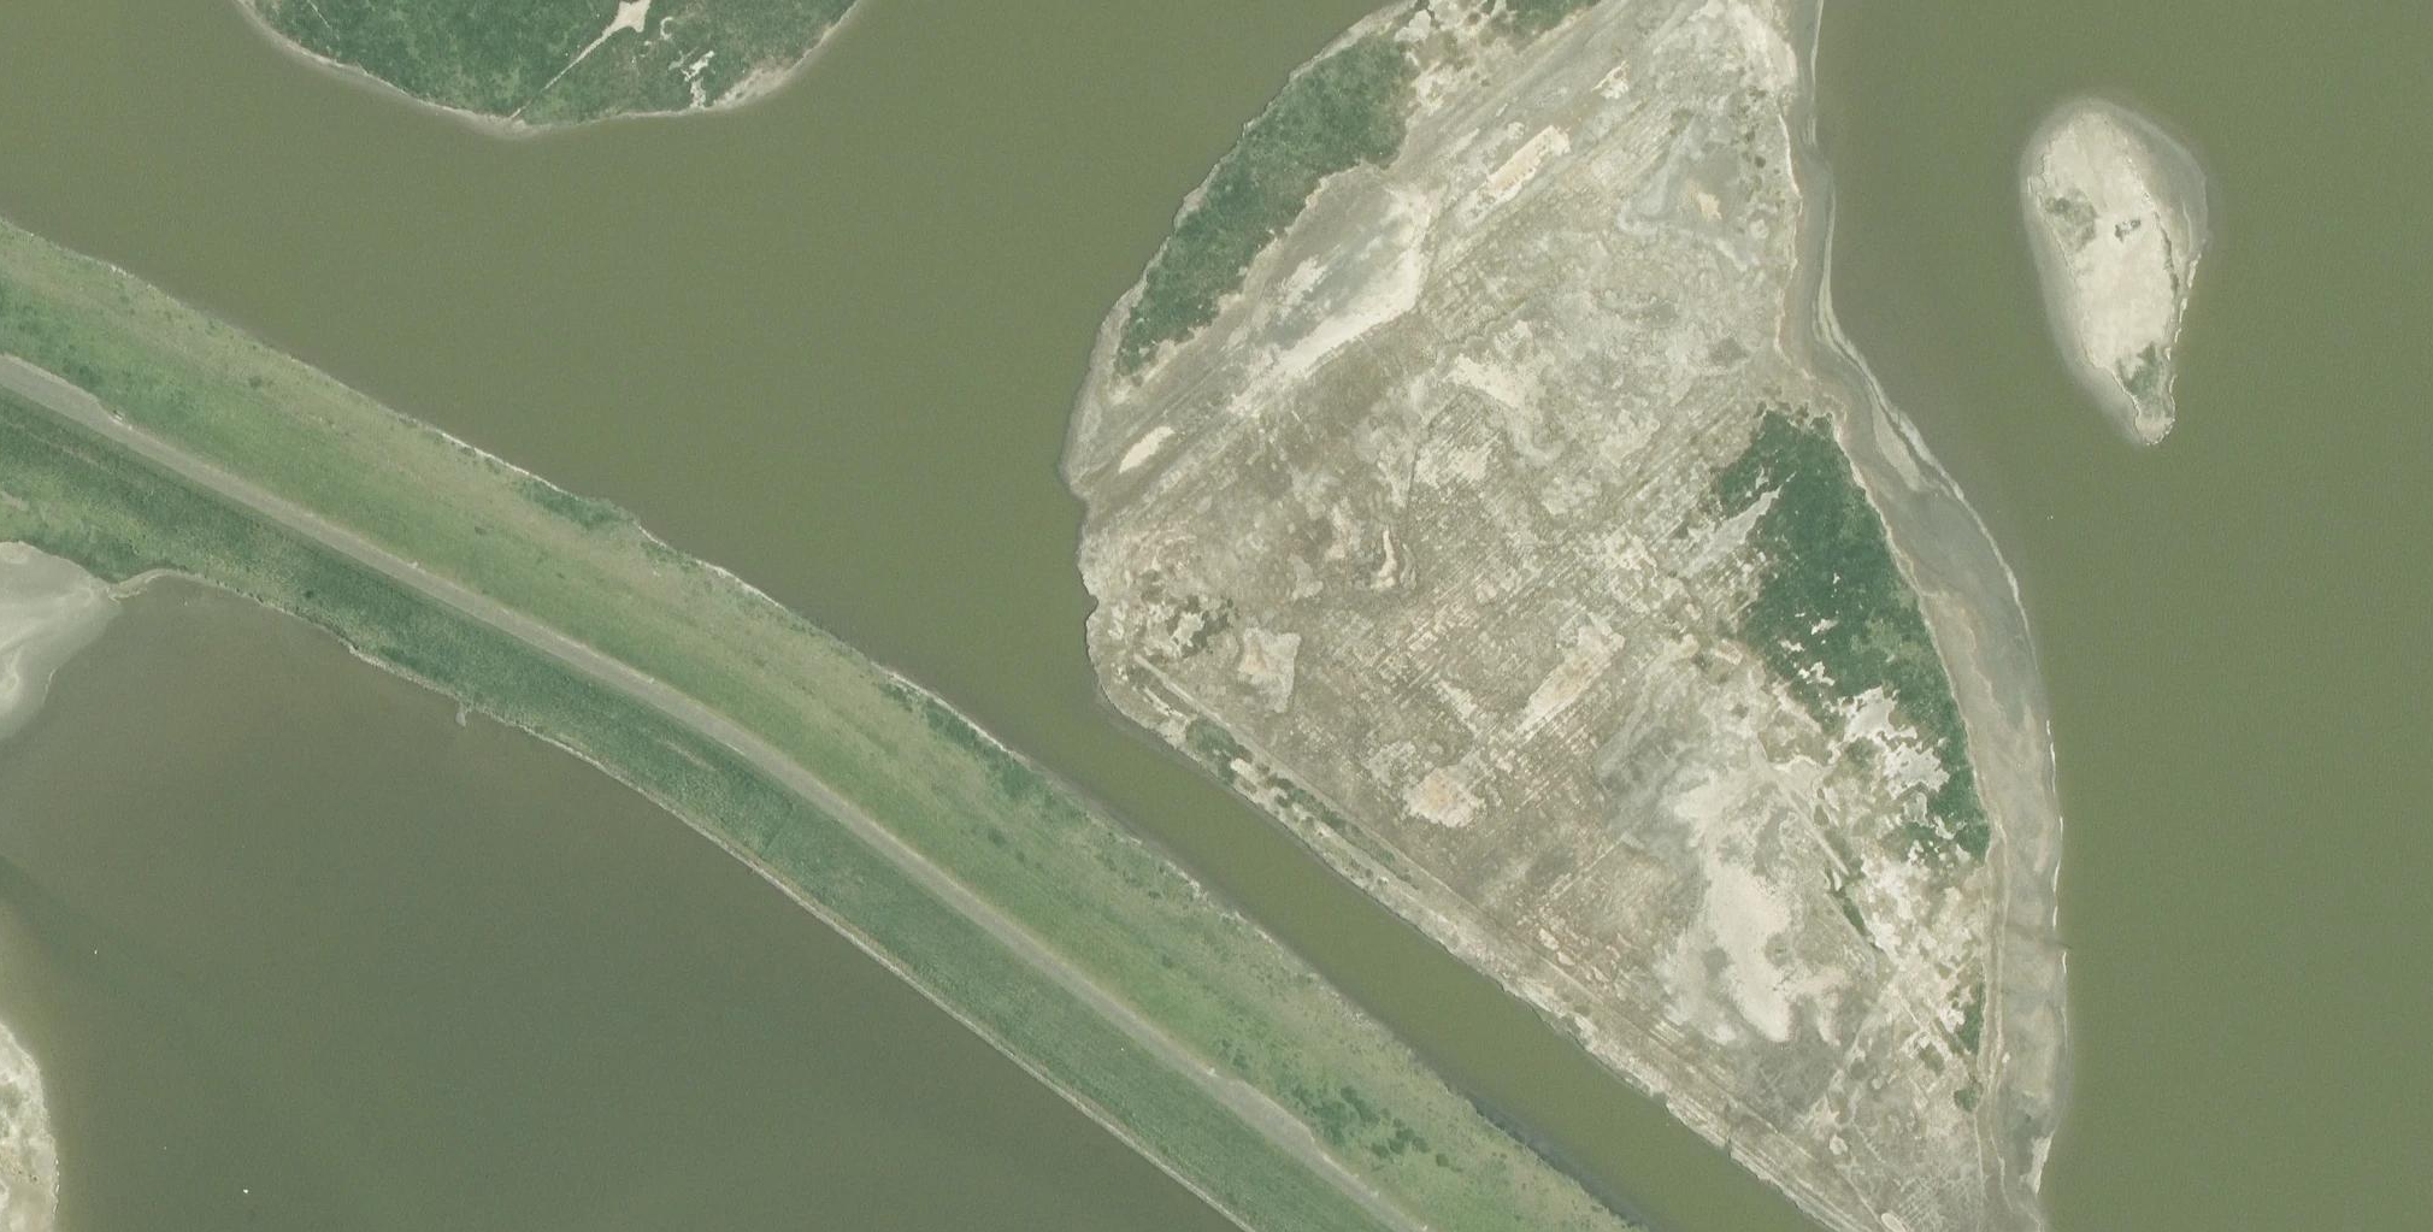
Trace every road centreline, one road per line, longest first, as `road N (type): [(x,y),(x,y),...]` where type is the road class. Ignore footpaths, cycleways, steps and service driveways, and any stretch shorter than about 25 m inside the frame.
road 1 (unclassified): [(1417,1231),(765,759),(637,685),(0,372)]

